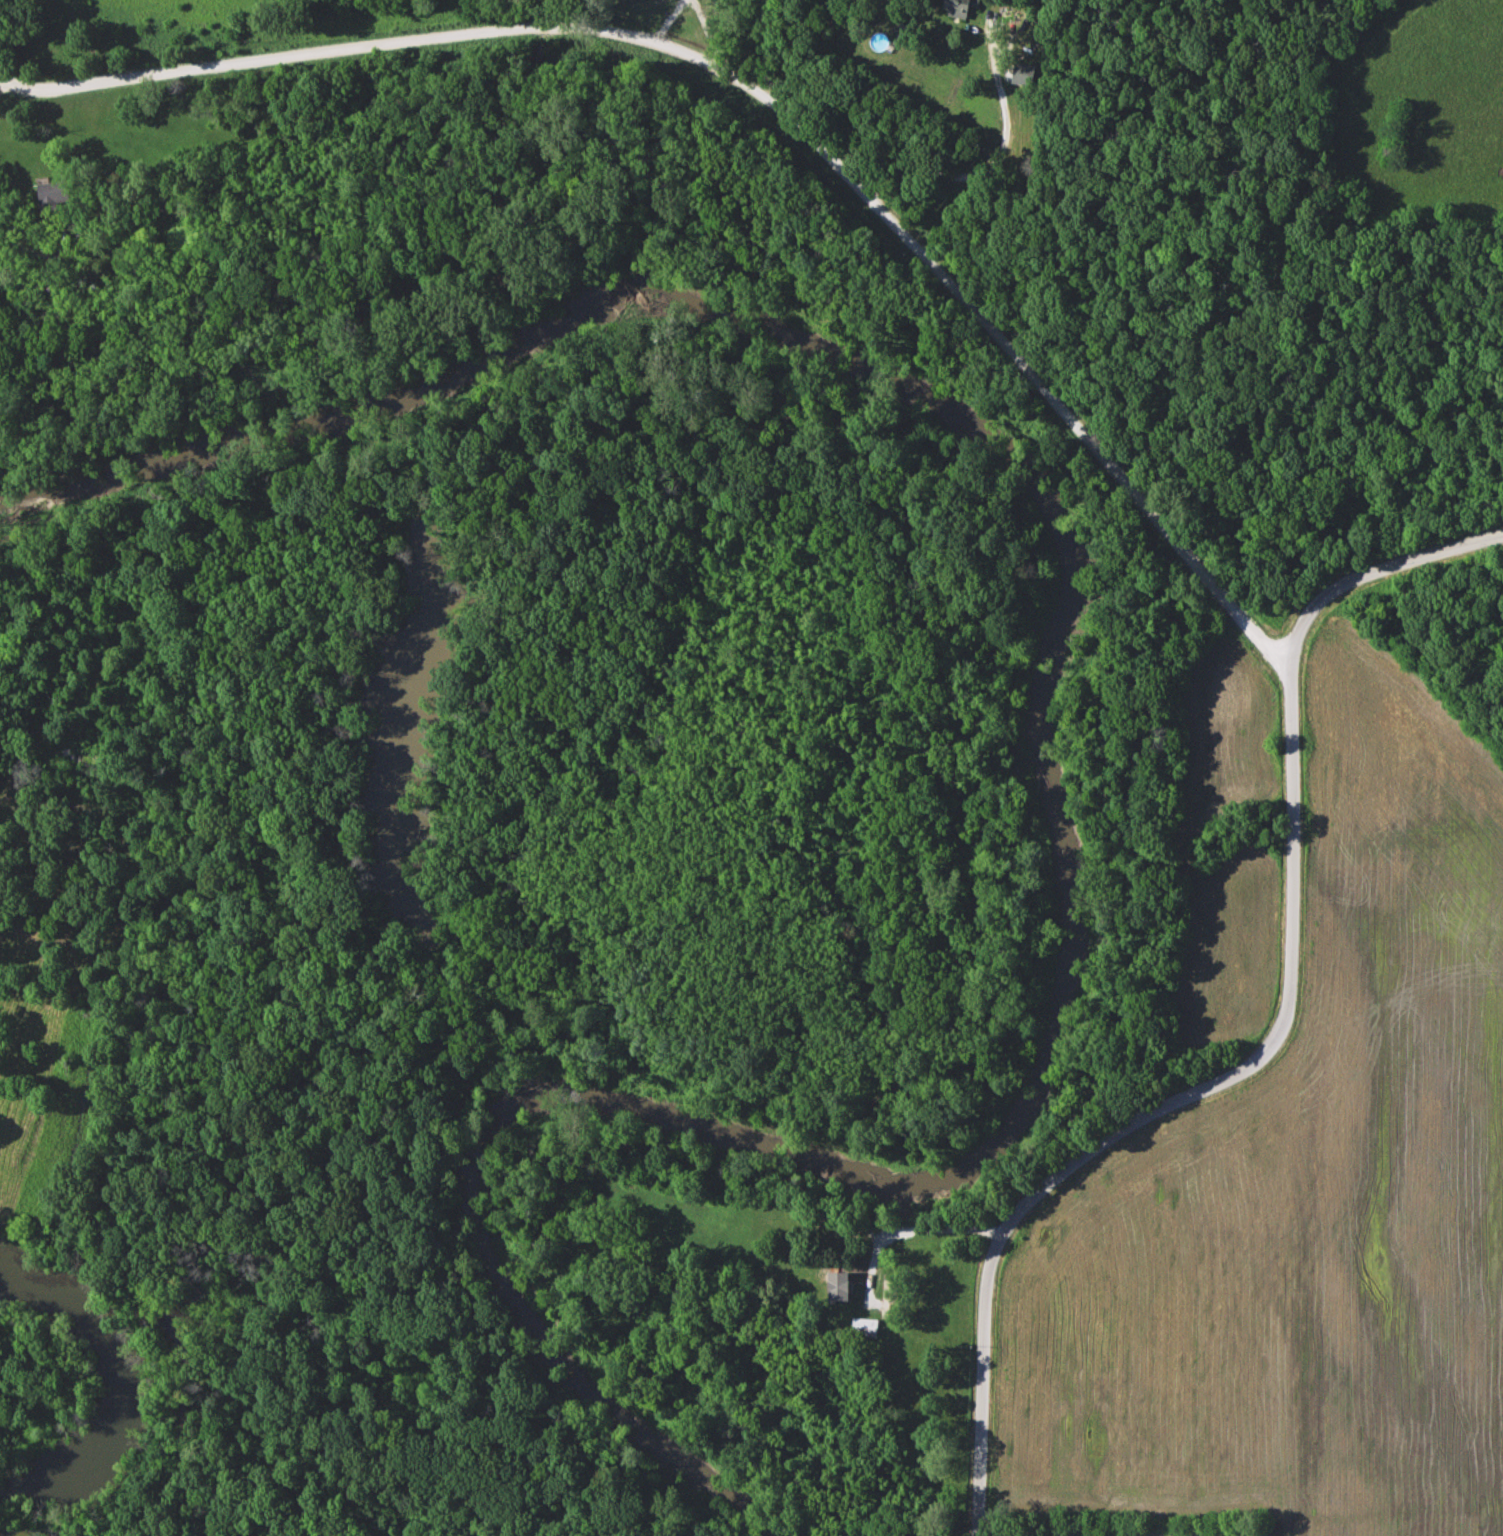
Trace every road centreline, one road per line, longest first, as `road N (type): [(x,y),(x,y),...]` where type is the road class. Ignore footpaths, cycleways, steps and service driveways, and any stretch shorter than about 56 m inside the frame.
road 1 (residential): [(1290,675),(1136,488),(942,277),(862,210),(790,120),(709,61),(602,28),(531,25),(31,94),(0,84)]
road 2 (residential): [(978,1535),(987,1271),(1000,1233),(1099,1147),(1257,1067),(1289,1017),(1290,675)]
road 3 (residential): [(1502,538),(1415,557),(1332,590),(1295,633),(1290,675)]

